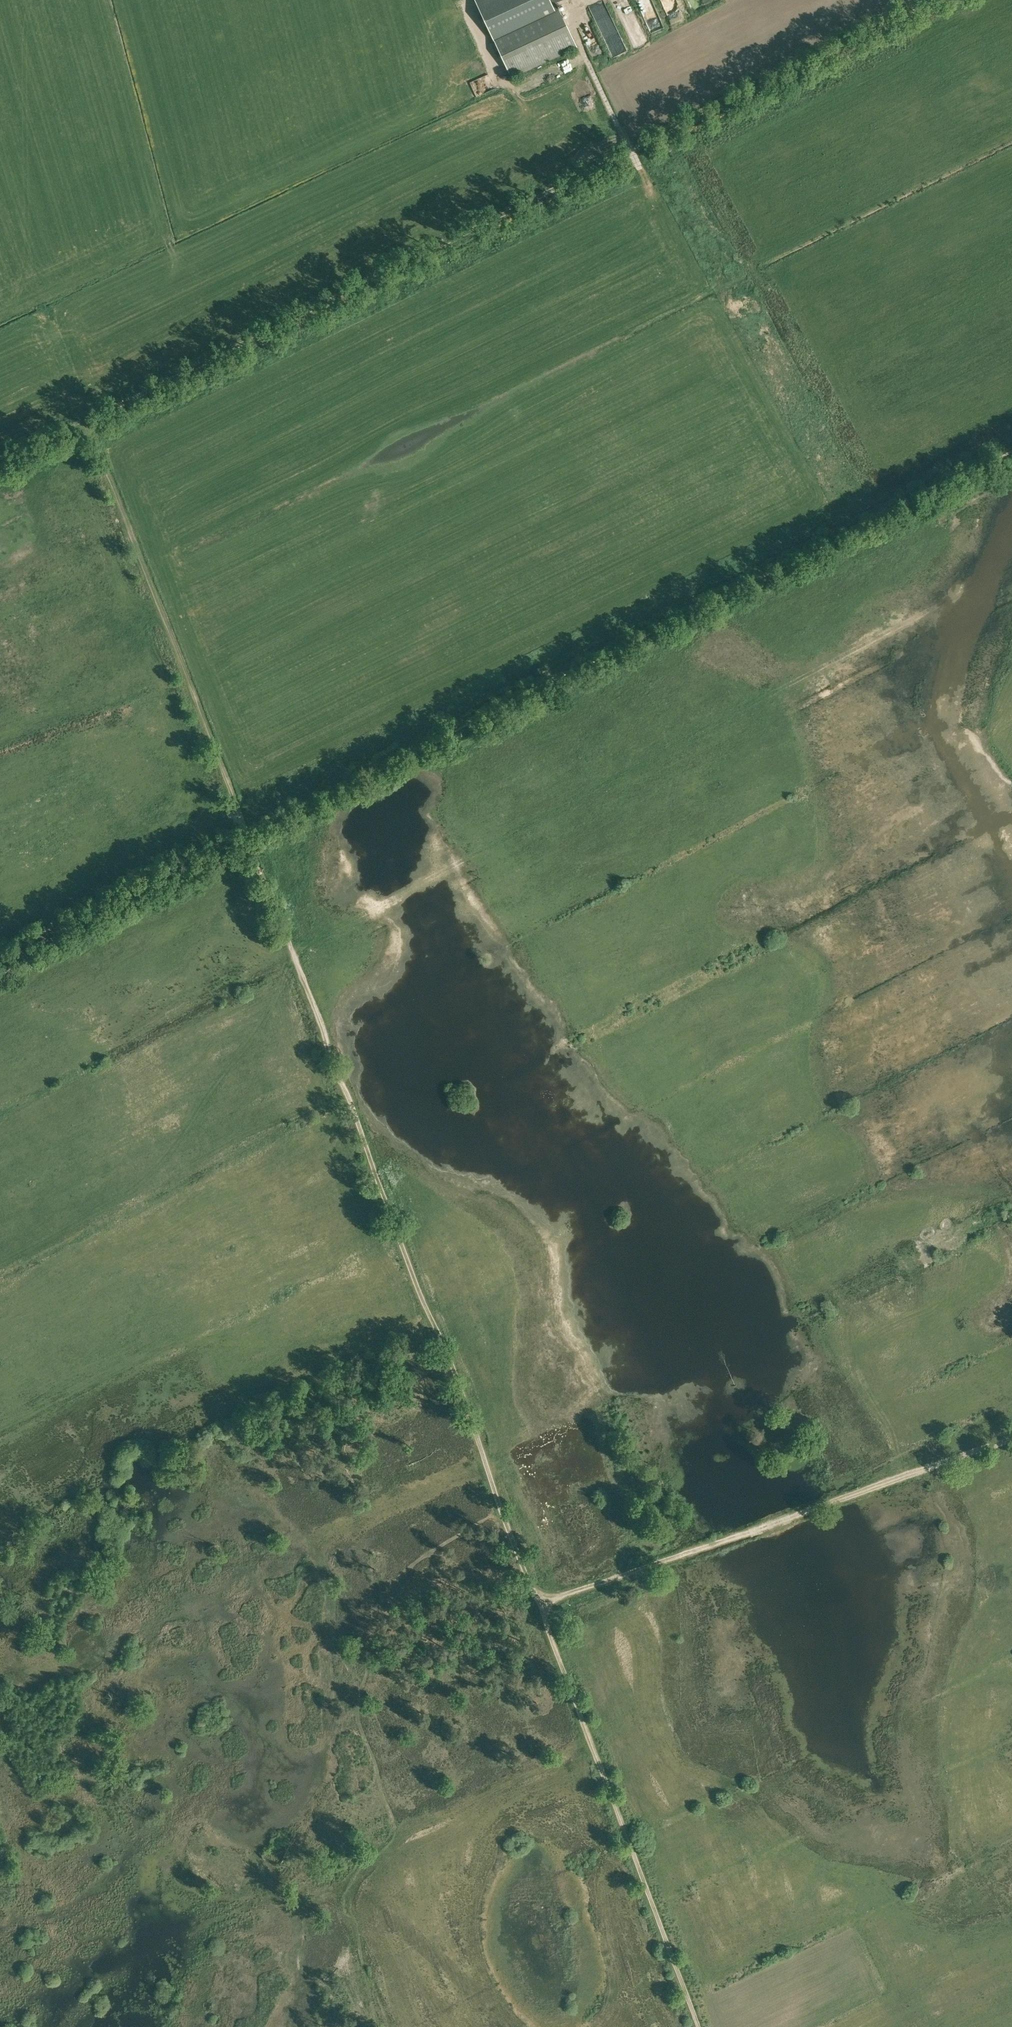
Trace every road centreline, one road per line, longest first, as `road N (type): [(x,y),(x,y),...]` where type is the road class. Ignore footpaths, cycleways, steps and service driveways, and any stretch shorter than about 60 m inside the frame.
road 1 (track): [(937,0),(83,422),(246,837)]
road 2 (track): [(246,837),(502,1513)]
road 3 (track): [(502,1513),(698,2026)]
road 4 (track): [(1011,1437),(538,1606)]

